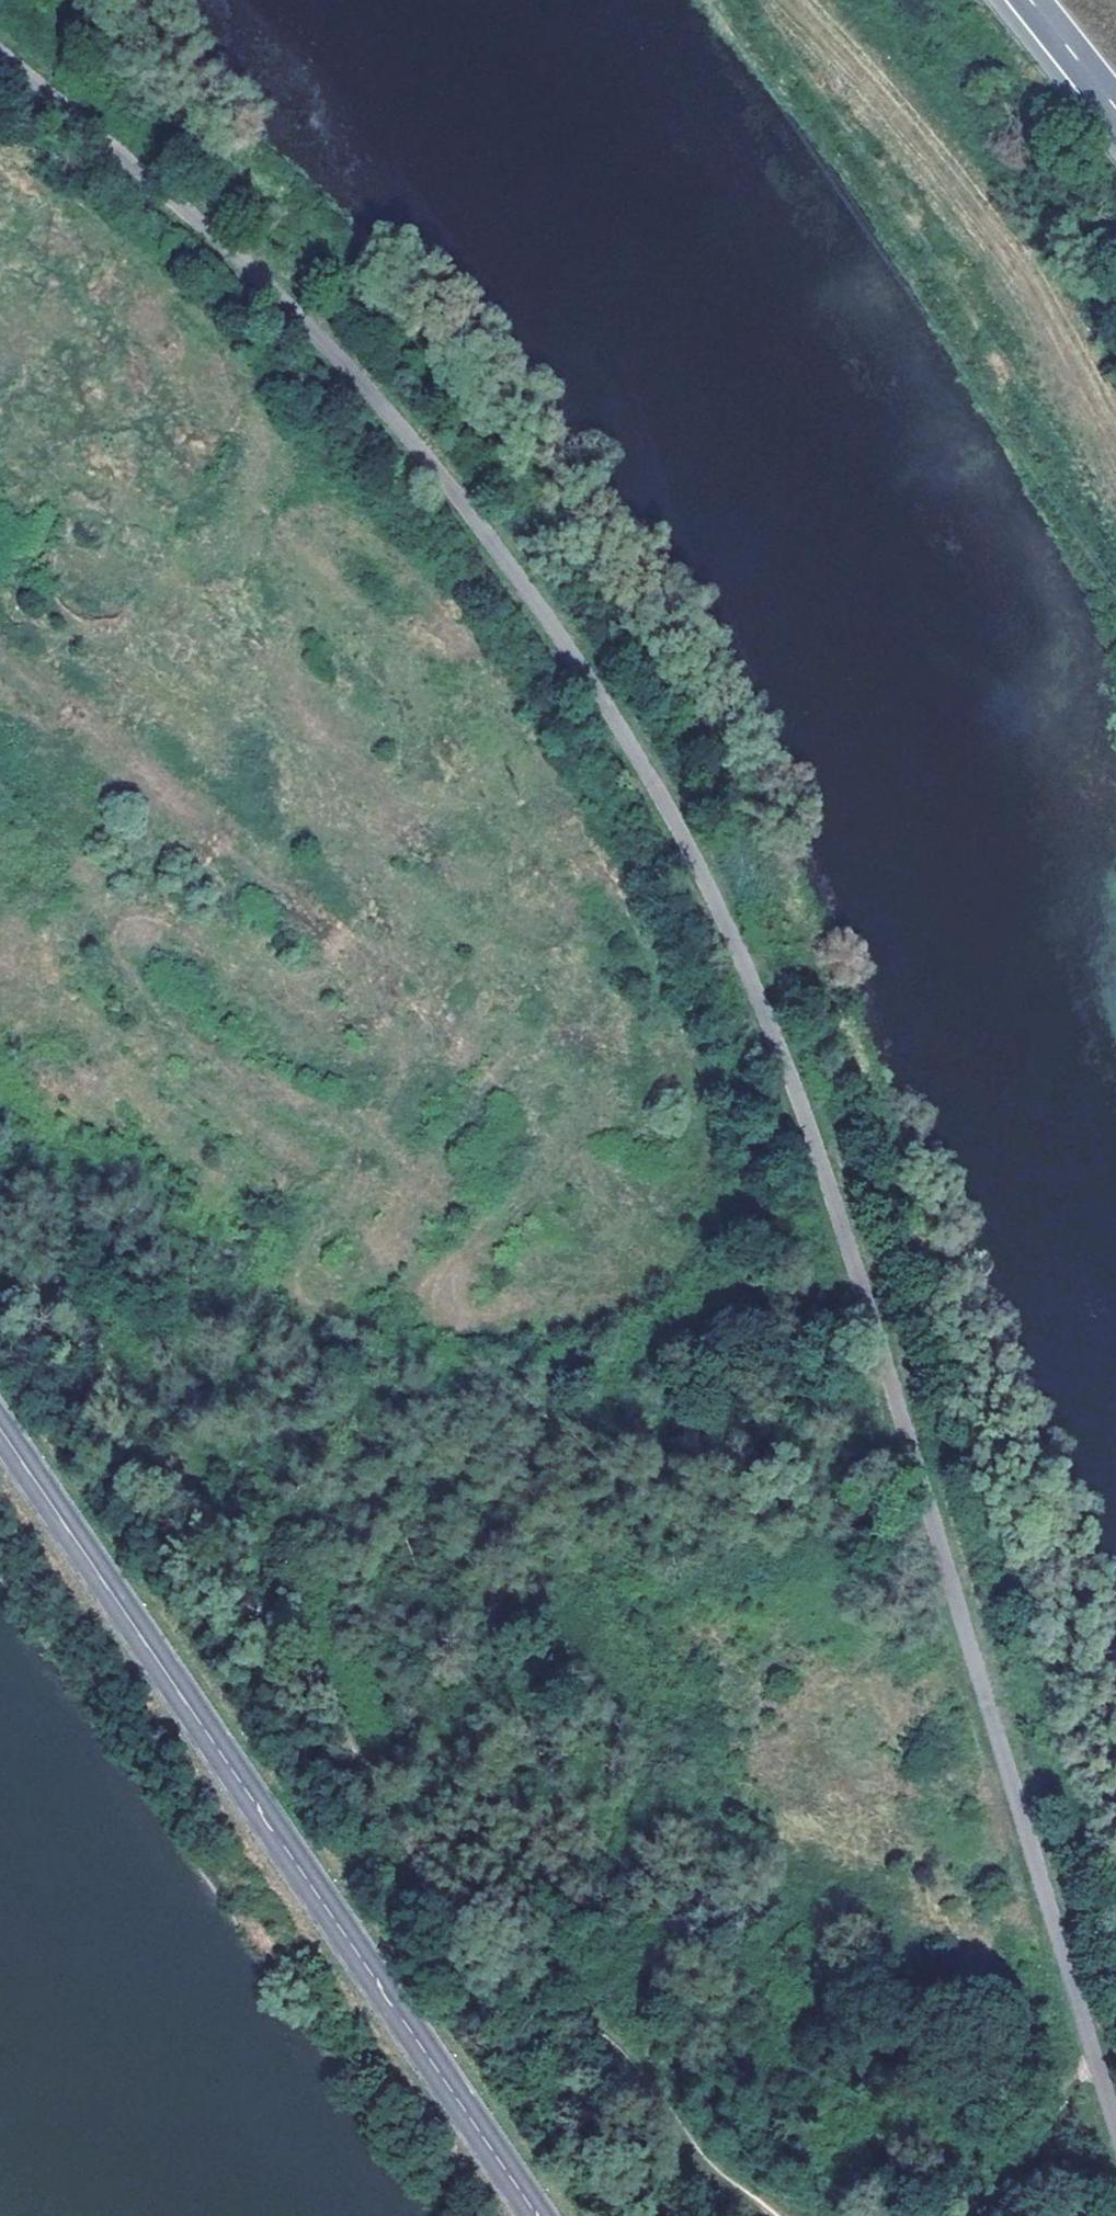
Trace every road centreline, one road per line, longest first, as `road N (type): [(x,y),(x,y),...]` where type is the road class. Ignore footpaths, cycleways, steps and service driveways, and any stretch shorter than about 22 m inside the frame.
road 1 (tertiary): [(0,1431),(535,2215)]
road 2 (track): [(789,0),(889,103),(951,182),(1019,277),(1115,454)]
road 3 (motorway): [(1026,0),(1115,115)]

